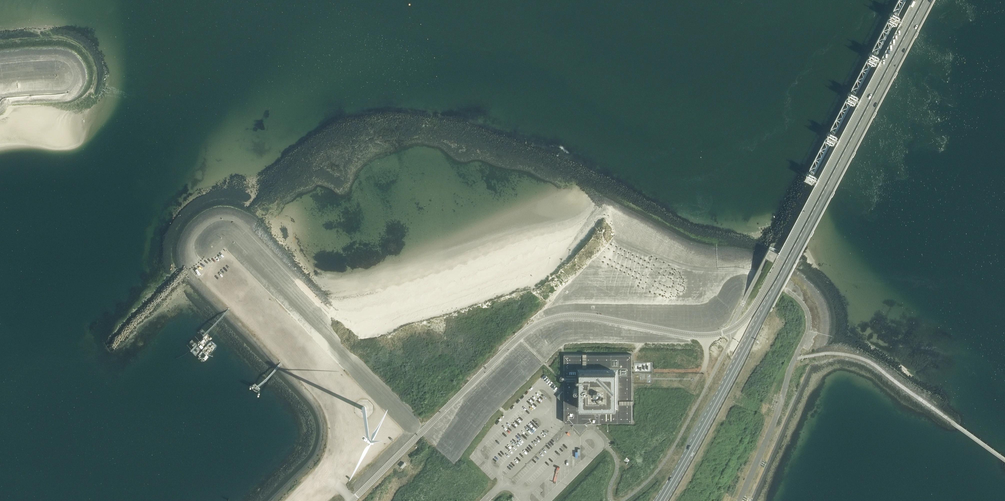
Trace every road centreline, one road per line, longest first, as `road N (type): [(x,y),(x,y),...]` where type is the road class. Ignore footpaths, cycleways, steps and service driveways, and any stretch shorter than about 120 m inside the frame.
road 1 (unclassified): [(351,500),(540,323),(588,316),(702,335),(740,323),(917,0)]
road 2 (primary): [(659,500),(927,0)]
road 3 (track): [(1004,459),(869,362),(833,353),(794,359)]
road 4 (track): [(794,359),(739,500)]

